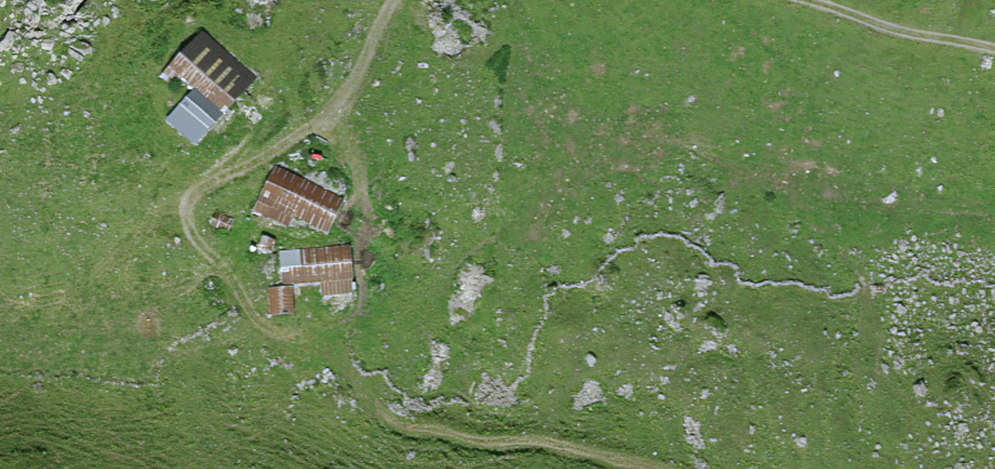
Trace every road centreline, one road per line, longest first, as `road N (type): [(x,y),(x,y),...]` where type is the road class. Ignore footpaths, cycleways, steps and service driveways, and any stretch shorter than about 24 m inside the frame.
road 1 (track): [(656,468),(566,447),(402,426),(326,346),(257,322),(192,232),(188,204),(201,187),(268,154),(333,107),(392,0)]
road 2 (track): [(810,0),(994,49)]

